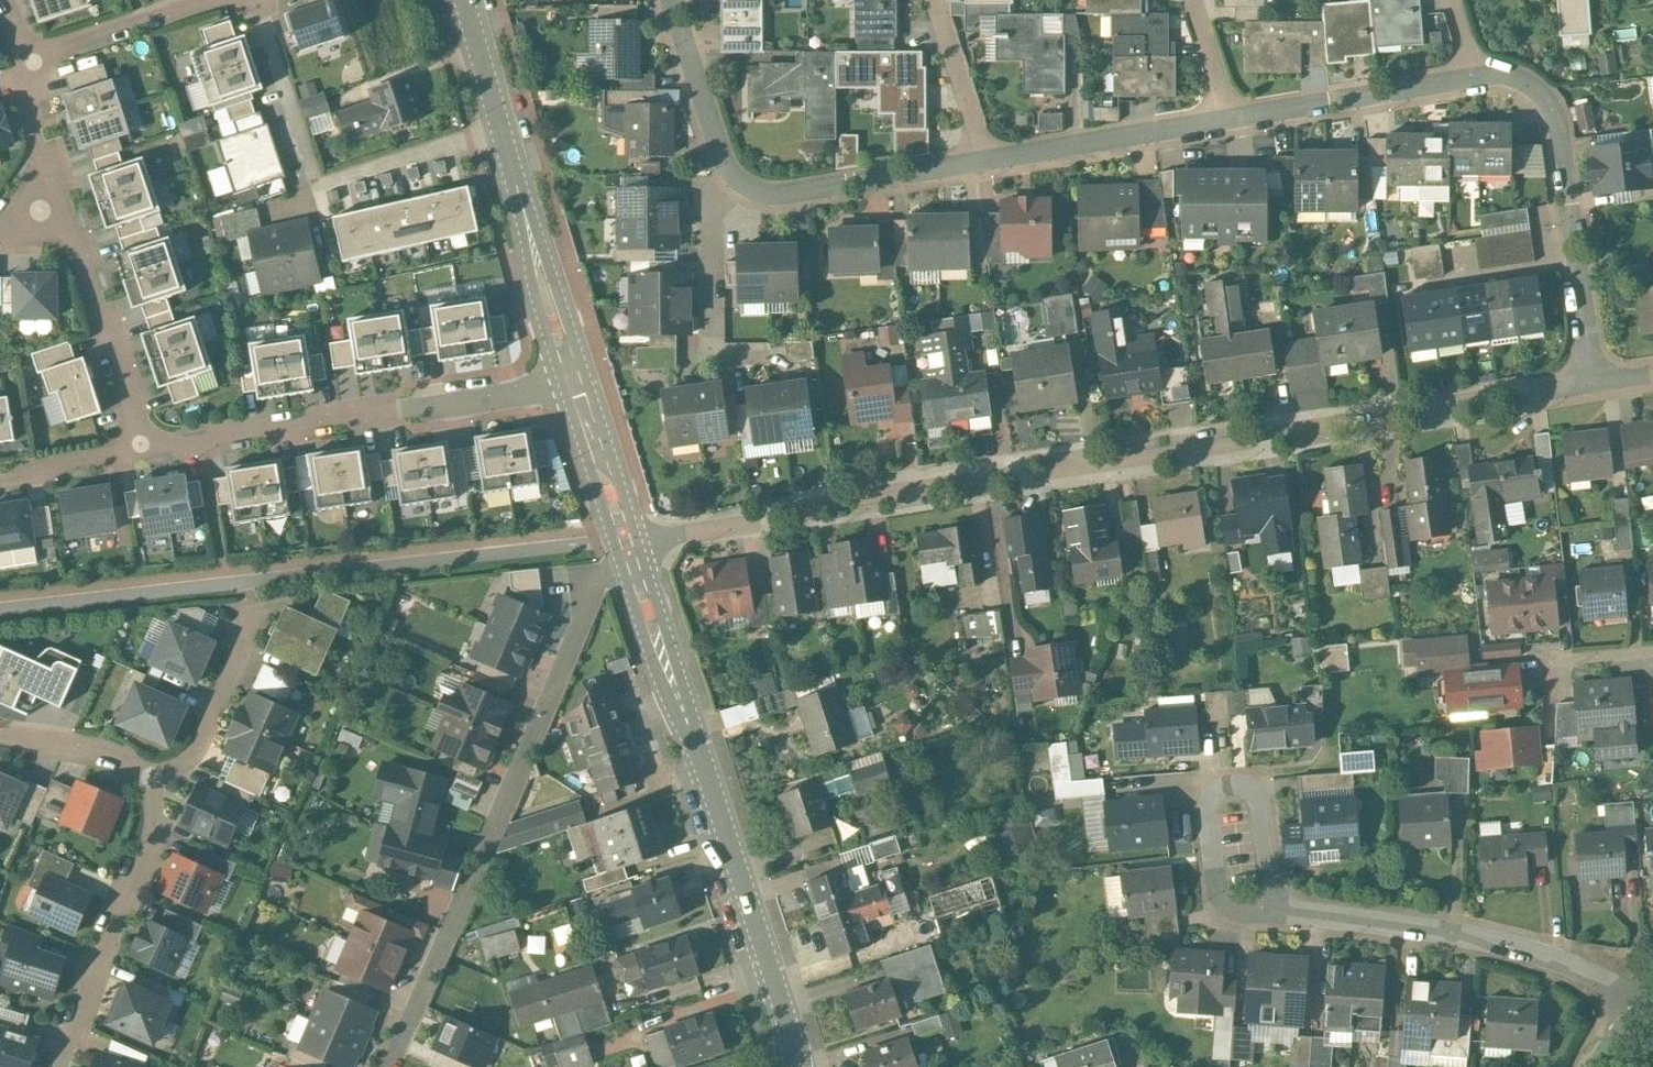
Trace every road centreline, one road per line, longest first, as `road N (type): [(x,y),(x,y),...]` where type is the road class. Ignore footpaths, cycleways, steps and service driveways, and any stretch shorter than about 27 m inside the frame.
road 1 (residential): [(1592,386),(630,542)]
road 2 (residential): [(630,542),(598,585),(396,1066)]
road 3 (tertiary): [(630,542),(786,1017),(795,1066)]
road 4 (residential): [(669,0),(735,184),(782,197),(989,164)]
road 5 (residential): [(150,451),(574,379)]
road 6 (tertiary): [(466,0),(574,379)]
road 7 (residential): [(1639,1018),(1597,979),(1533,949),(1279,905)]
road 8 (residential): [(1480,80),(1527,84),(1558,114),(1592,386)]
road 9 (residential): [(1279,905),(1260,795),(1231,784),(1207,802),(1222,903),(1251,916)]
road 10 (residential): [(148,784),(153,830),(63,1066)]
road 11 (residential): [(68,209),(150,451)]
road 12 (residential): [(989,164),(1236,119)]
road 13 (residential): [(1236,119),(1480,80)]
road 14 (residential): [(20,63),(218,0)]
road 15 (residential): [(148,784),(188,757),(250,614)]
road 16 (tertiary): [(574,379),(630,542)]
road 17 (residential): [(937,0),(989,164)]
road 18 (residential): [(0,734),(107,757),(148,784)]
road 19 (residential): [(20,63),(68,209)]
road 20 (residential): [(0,476),(150,451)]
road 21 (residential): [(1652,652),(1553,660),(1551,708)]
road 22 (residential): [(1196,0),(1236,119)]

